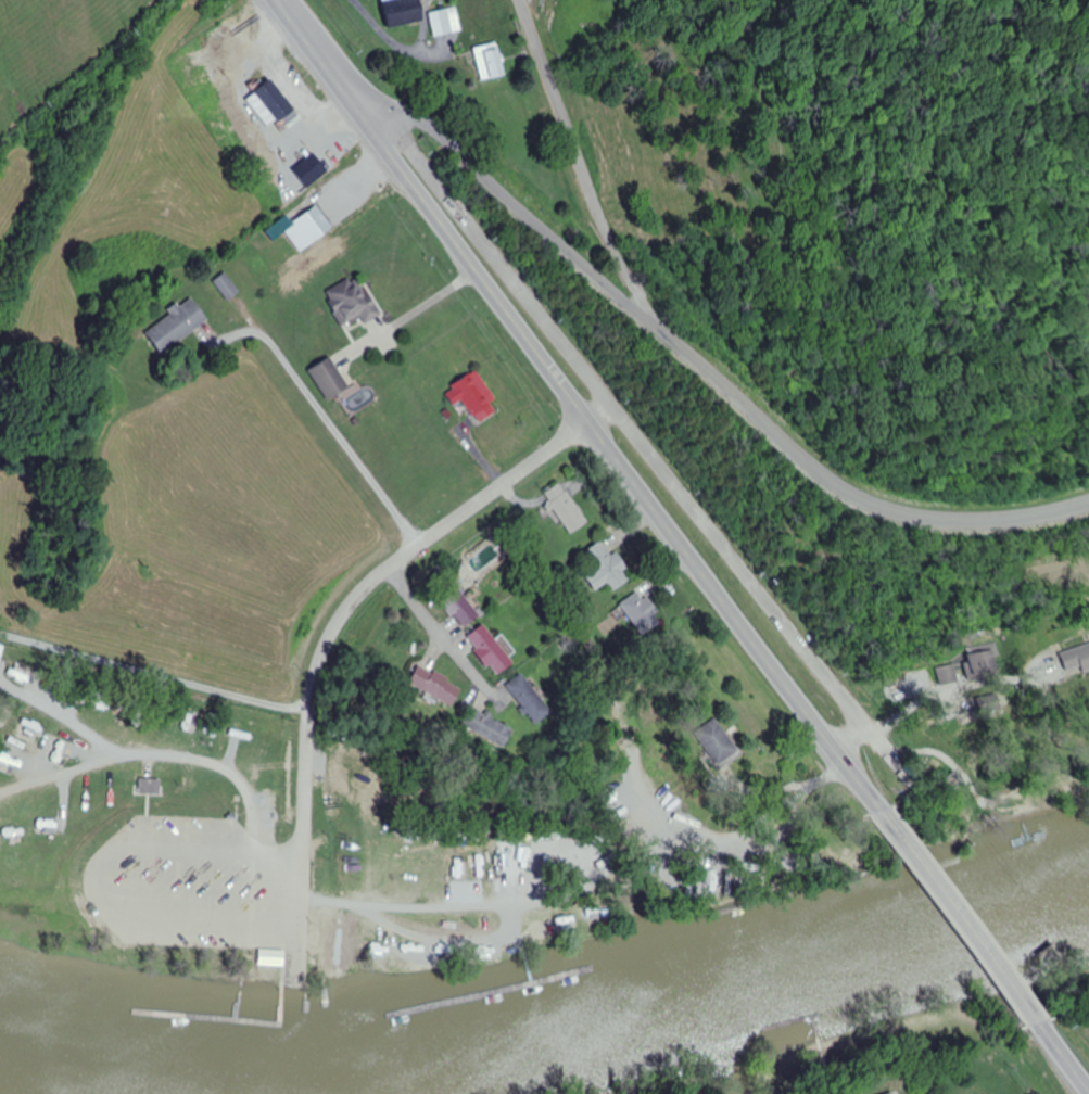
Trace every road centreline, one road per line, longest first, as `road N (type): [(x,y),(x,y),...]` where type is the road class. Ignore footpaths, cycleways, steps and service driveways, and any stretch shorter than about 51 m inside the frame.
road 1 (tertiary): [(1088,504),(1040,518),(982,518),(848,496),(445,143),(425,132),(387,140)]
road 2 (primary): [(882,810),(561,382)]
road 3 (residential): [(656,323),(528,0)]
road 4 (primary): [(561,382),(387,140)]
road 5 (primary): [(1039,1021),(882,810)]
road 6 (primary): [(387,140),(287,0)]

